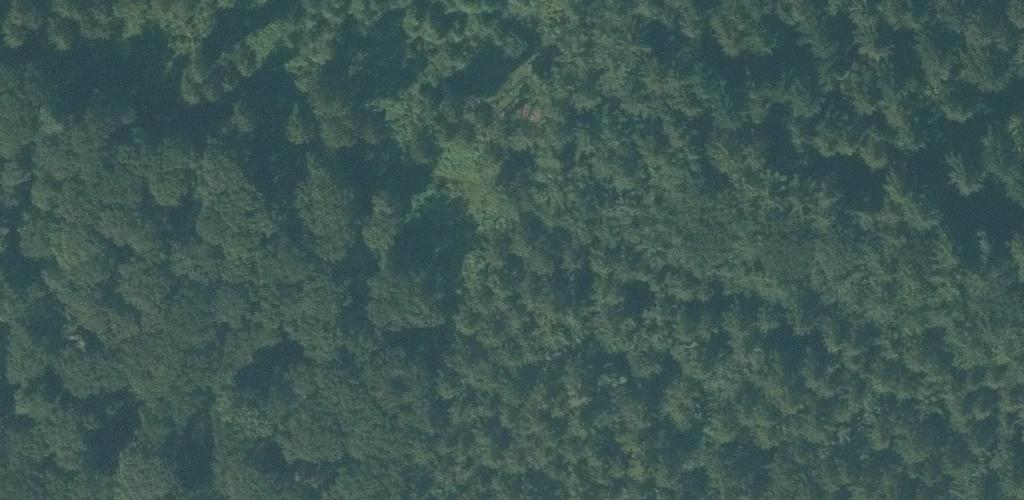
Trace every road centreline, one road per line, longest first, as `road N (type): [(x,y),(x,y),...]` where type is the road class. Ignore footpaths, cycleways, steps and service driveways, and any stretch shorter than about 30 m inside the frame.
road 1 (track): [(1023,358),(491,230),(0,73)]
road 2 (track): [(384,499),(575,0)]

